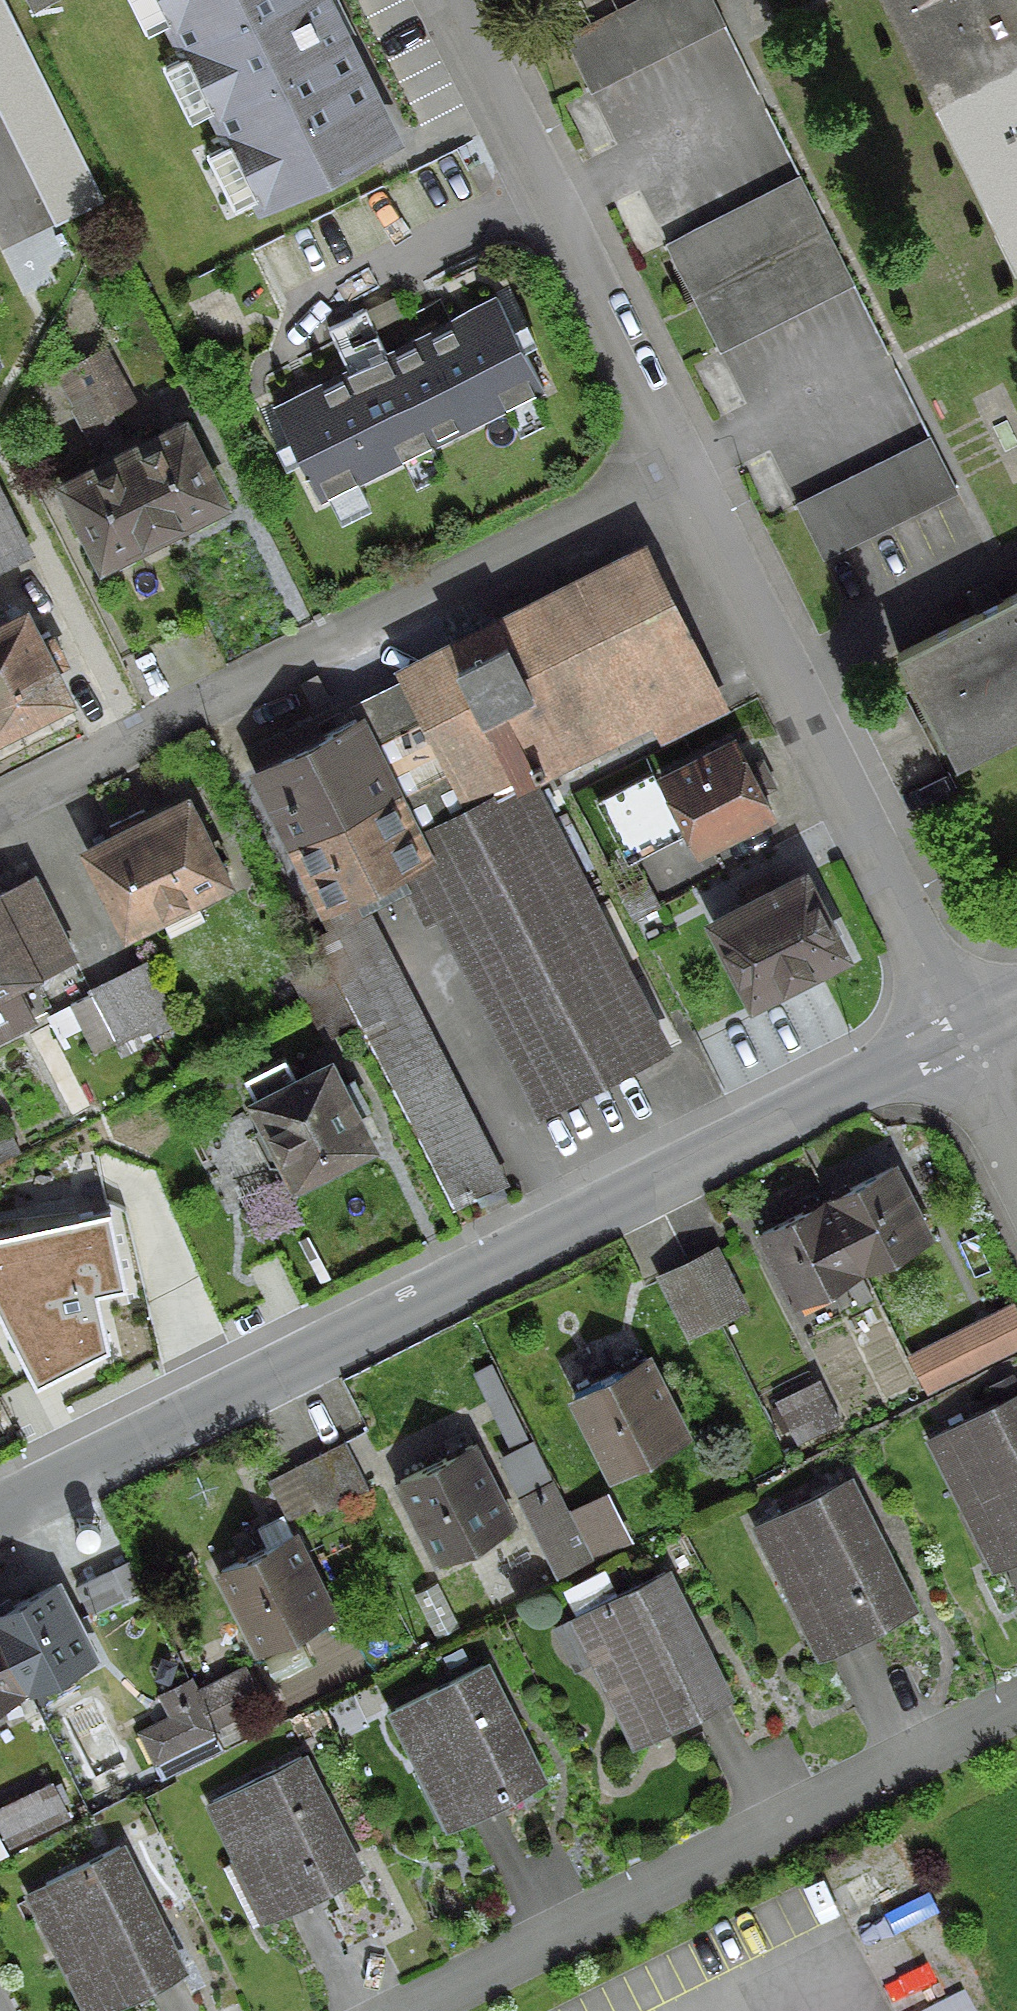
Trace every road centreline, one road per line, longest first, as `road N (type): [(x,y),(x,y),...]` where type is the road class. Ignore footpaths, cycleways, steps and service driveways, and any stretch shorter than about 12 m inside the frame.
road 1 (residential): [(957,1024),(315,1340),(0,1506)]
road 2 (residential): [(0,806),(677,461)]
road 3 (residential): [(392,2010),(1016,1698)]
road 4 (residential): [(677,461),(957,1024)]
road 5 (residential): [(446,0),(677,461)]
road 6 (residential): [(957,1024),(1016,1164)]

